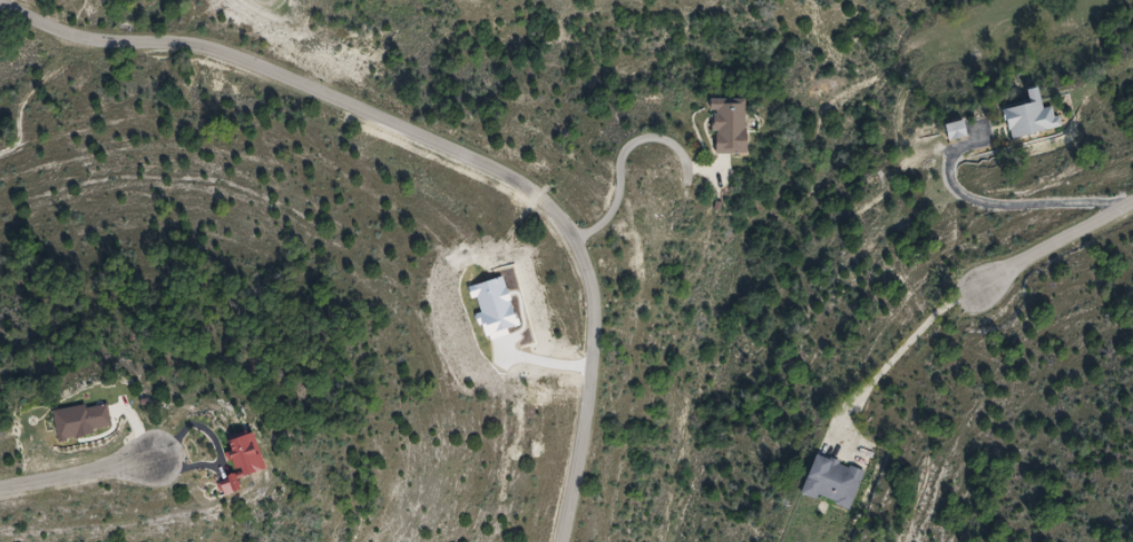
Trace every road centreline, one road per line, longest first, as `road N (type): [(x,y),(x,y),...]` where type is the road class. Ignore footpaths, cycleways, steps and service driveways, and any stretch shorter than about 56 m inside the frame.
road 1 (residential): [(0,20),(79,49),(219,61),(535,200),(559,230),(592,321),(583,435),(558,541)]
road 2 (residential): [(1132,204),(951,306)]
road 3 (residential): [(179,453),(0,487)]

